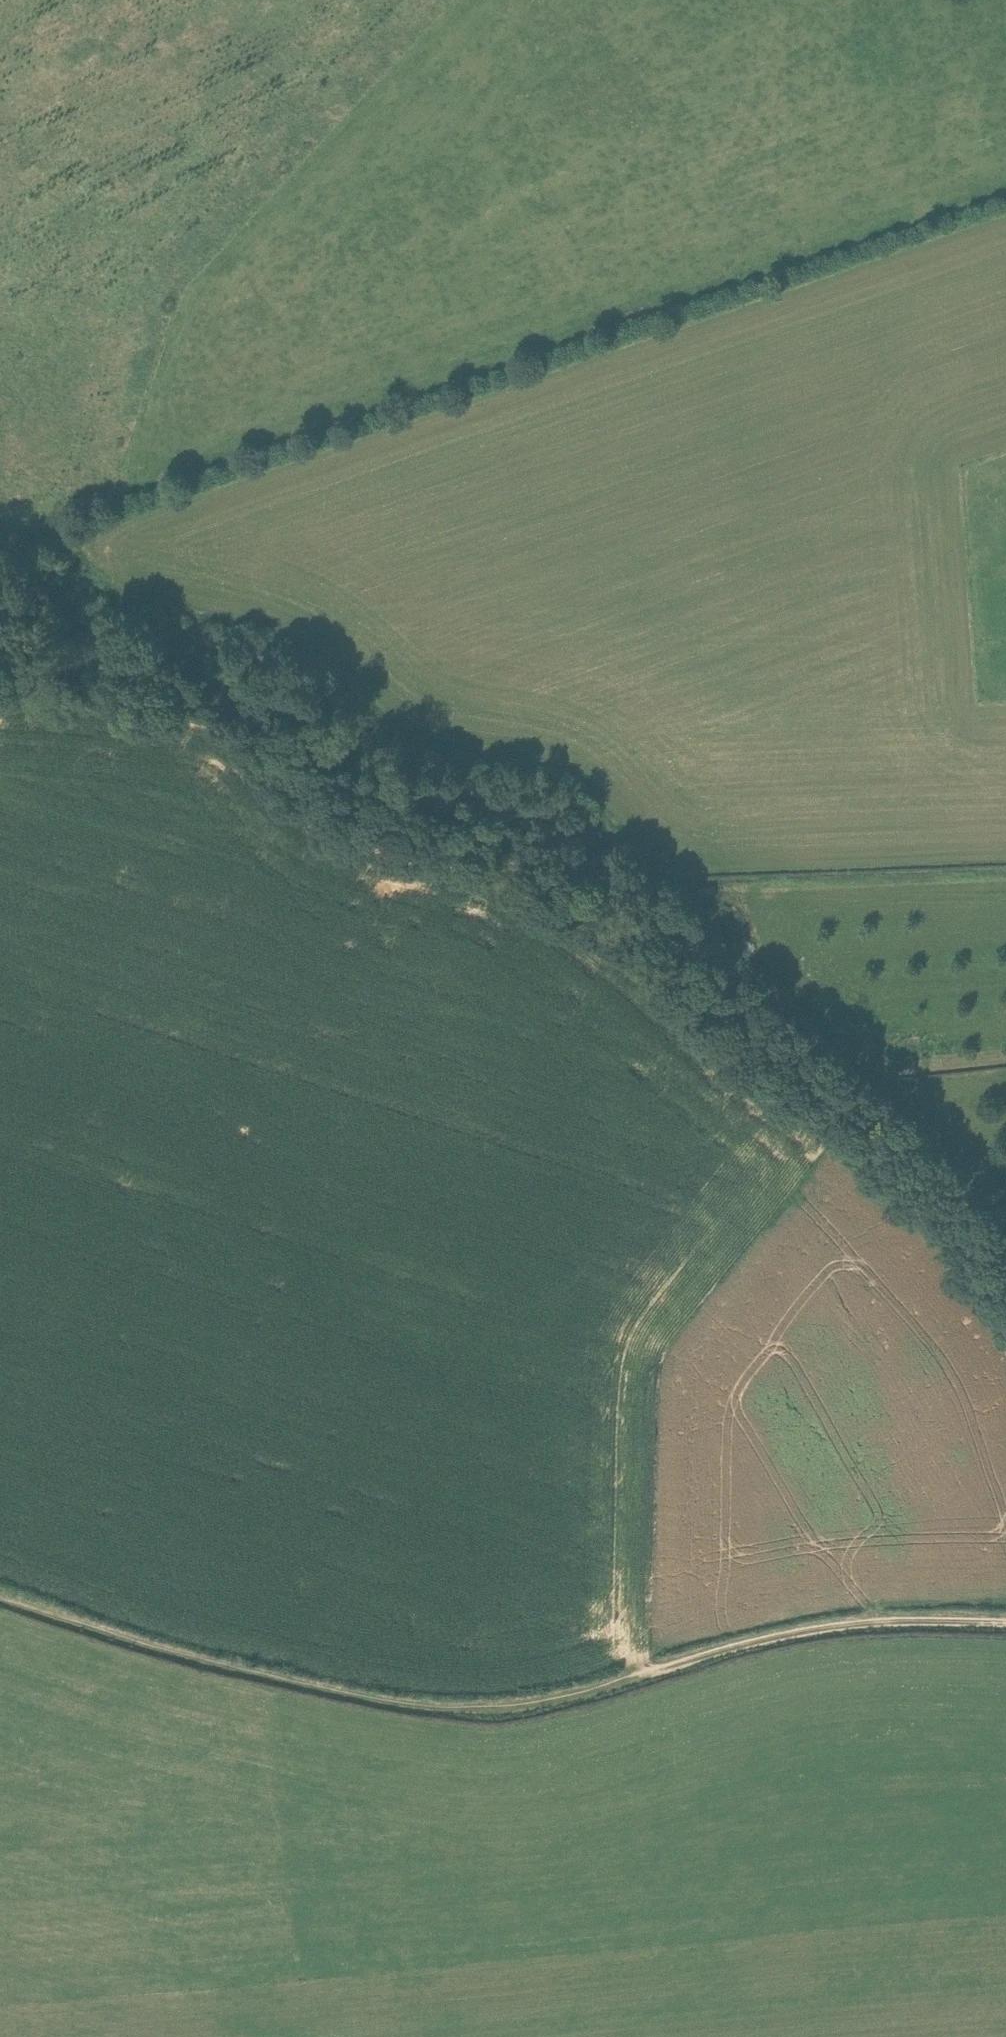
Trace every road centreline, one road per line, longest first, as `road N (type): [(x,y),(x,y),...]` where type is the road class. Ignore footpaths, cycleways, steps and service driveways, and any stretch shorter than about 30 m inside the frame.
road 1 (track): [(1005,1624),(820,1629),(589,1692),(479,1708),(392,1702),(189,1658),(0,1598)]

